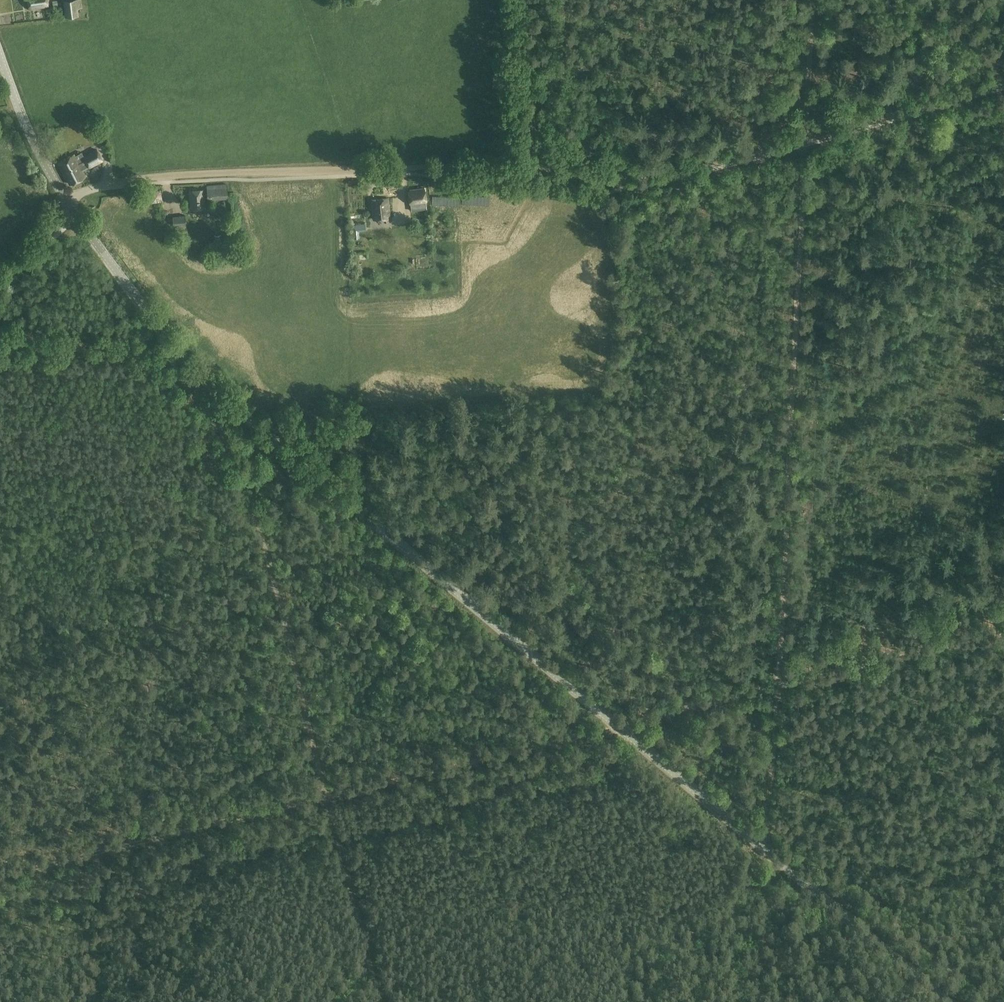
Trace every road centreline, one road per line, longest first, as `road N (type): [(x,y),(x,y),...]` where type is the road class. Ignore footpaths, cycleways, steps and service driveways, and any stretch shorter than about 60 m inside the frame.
road 1 (unclassified): [(949,1001),(211,386),(47,173),(0,46)]
road 2 (track): [(104,187),(402,168),(538,170),(627,182),(805,139)]
road 3 (track): [(805,139),(771,835)]
road 4 (track): [(211,386),(244,476),(380,1001)]
road 5 (track): [(618,726),(1003,634)]
road 6 (track): [(975,1001),(771,835)]
road 7 (track): [(805,139),(1003,82)]
road 8 (track): [(538,183),(524,0)]
road 9 (track): [(771,835),(765,1001)]
road 10 (track): [(814,0),(805,139)]

